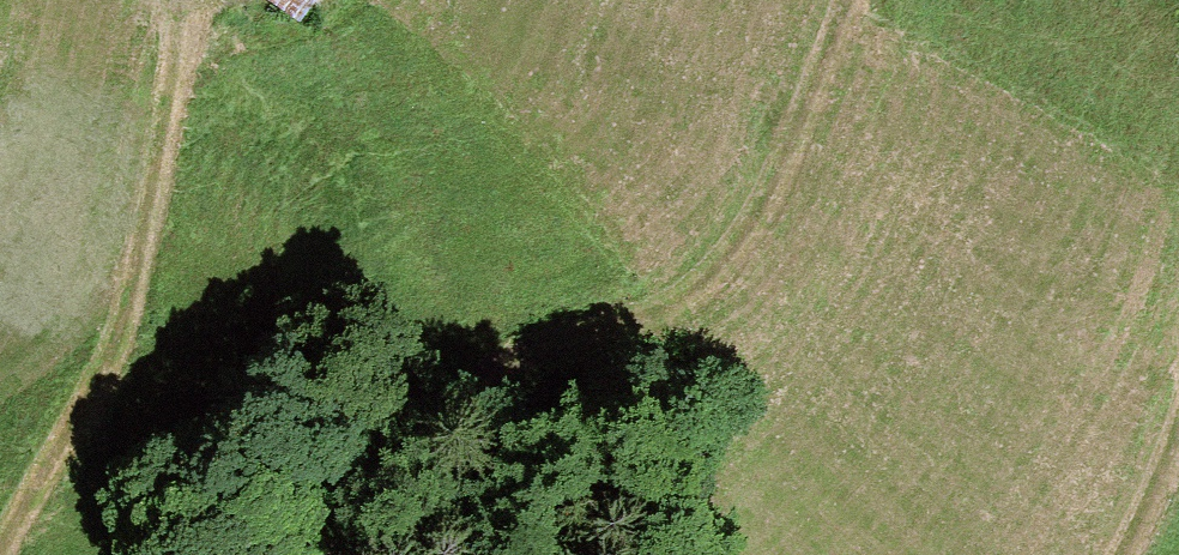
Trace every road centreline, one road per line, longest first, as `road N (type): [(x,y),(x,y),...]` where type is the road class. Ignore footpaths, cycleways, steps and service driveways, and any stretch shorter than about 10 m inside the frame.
road 1 (track): [(848,0),(754,220),(700,281),(504,358),(231,554)]
road 2 (track): [(0,541),(84,415),(130,320),(180,0)]
road 3 (track): [(1121,554),(1178,429)]

